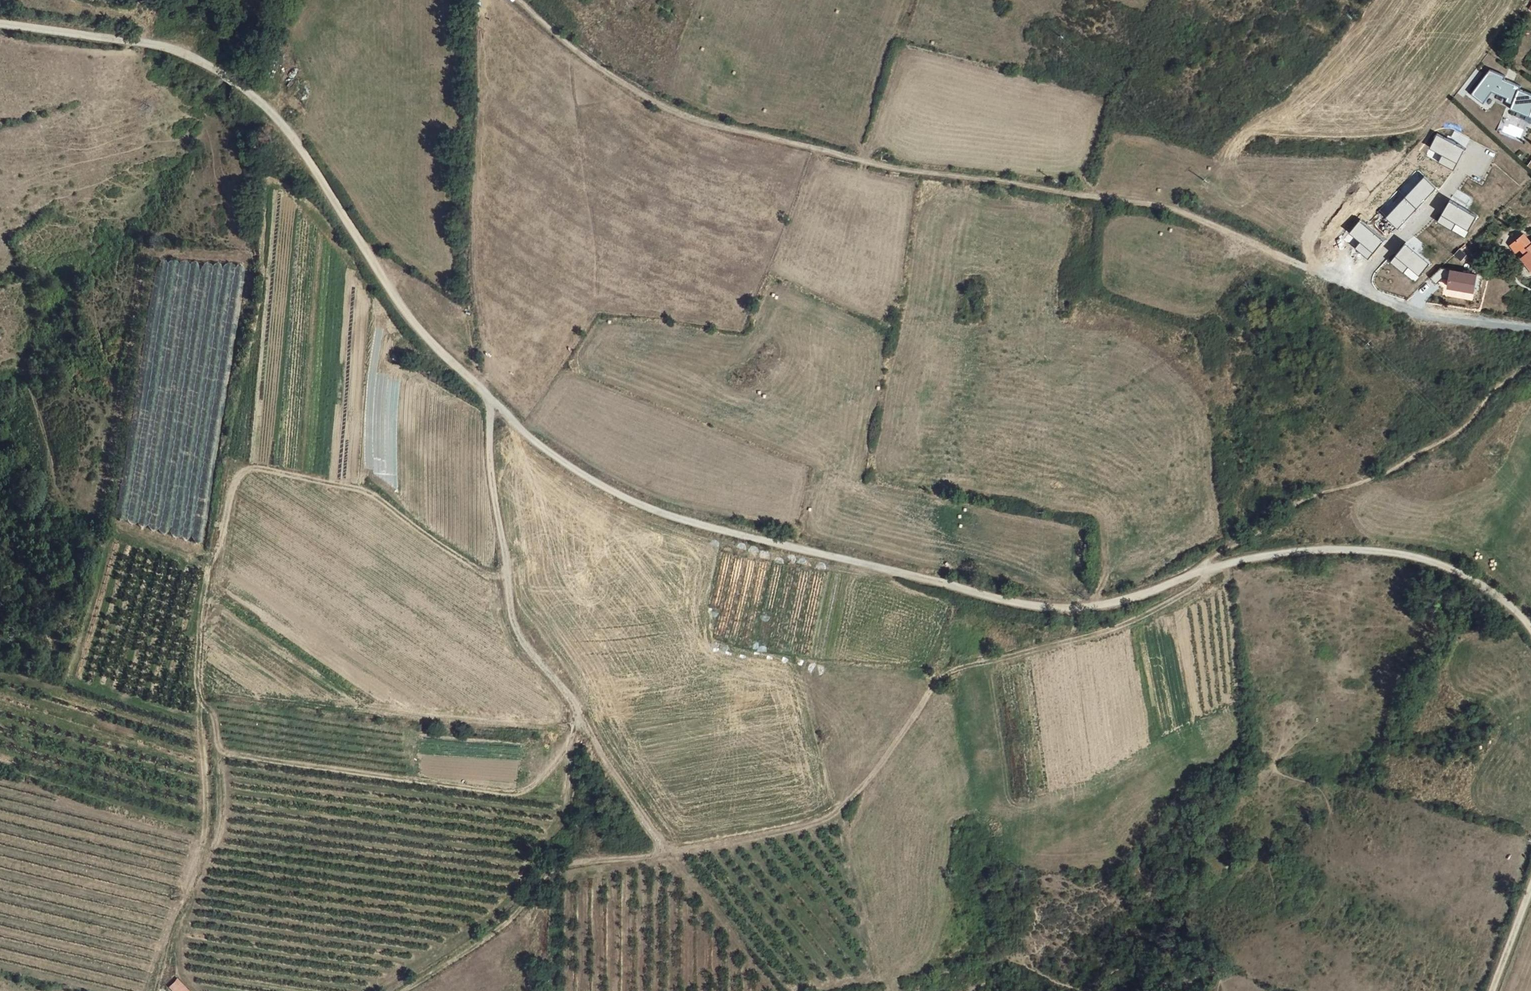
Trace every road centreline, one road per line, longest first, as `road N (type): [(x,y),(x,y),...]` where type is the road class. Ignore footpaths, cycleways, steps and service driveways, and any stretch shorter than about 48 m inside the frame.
road 1 (track): [(0,26),(193,59),(269,110),(443,361),(547,450),(627,502),(729,536),(1023,604),(1090,607),(1250,559),(1374,551),(1473,576),(1530,629)]
road 2 (track): [(1530,368),(1455,434),(1389,473),(1298,504),(1255,540),(1233,546),(1171,607),(942,678),(865,790),(825,821),(645,861),(553,869),(480,950),(408,990)]
road 3 (track): [(482,0),(478,285),(494,367),(493,493),(515,629),(572,704),(572,723),(662,847),(661,858)]
road 4 (track): [(516,0),(581,58),(690,121),(906,173),(1180,212),(1355,287)]
road 5 (track): [(815,151),(743,333),(608,320),(534,415),(495,389),(489,400)]
road 6 (residential): [(1473,147),(1442,195),(1355,287),(1447,320),(1530,328)]
road 7 (track): [(373,990),(507,902),(566,812),(572,723)]
road 8 (track): [(676,854),(782,990)]

